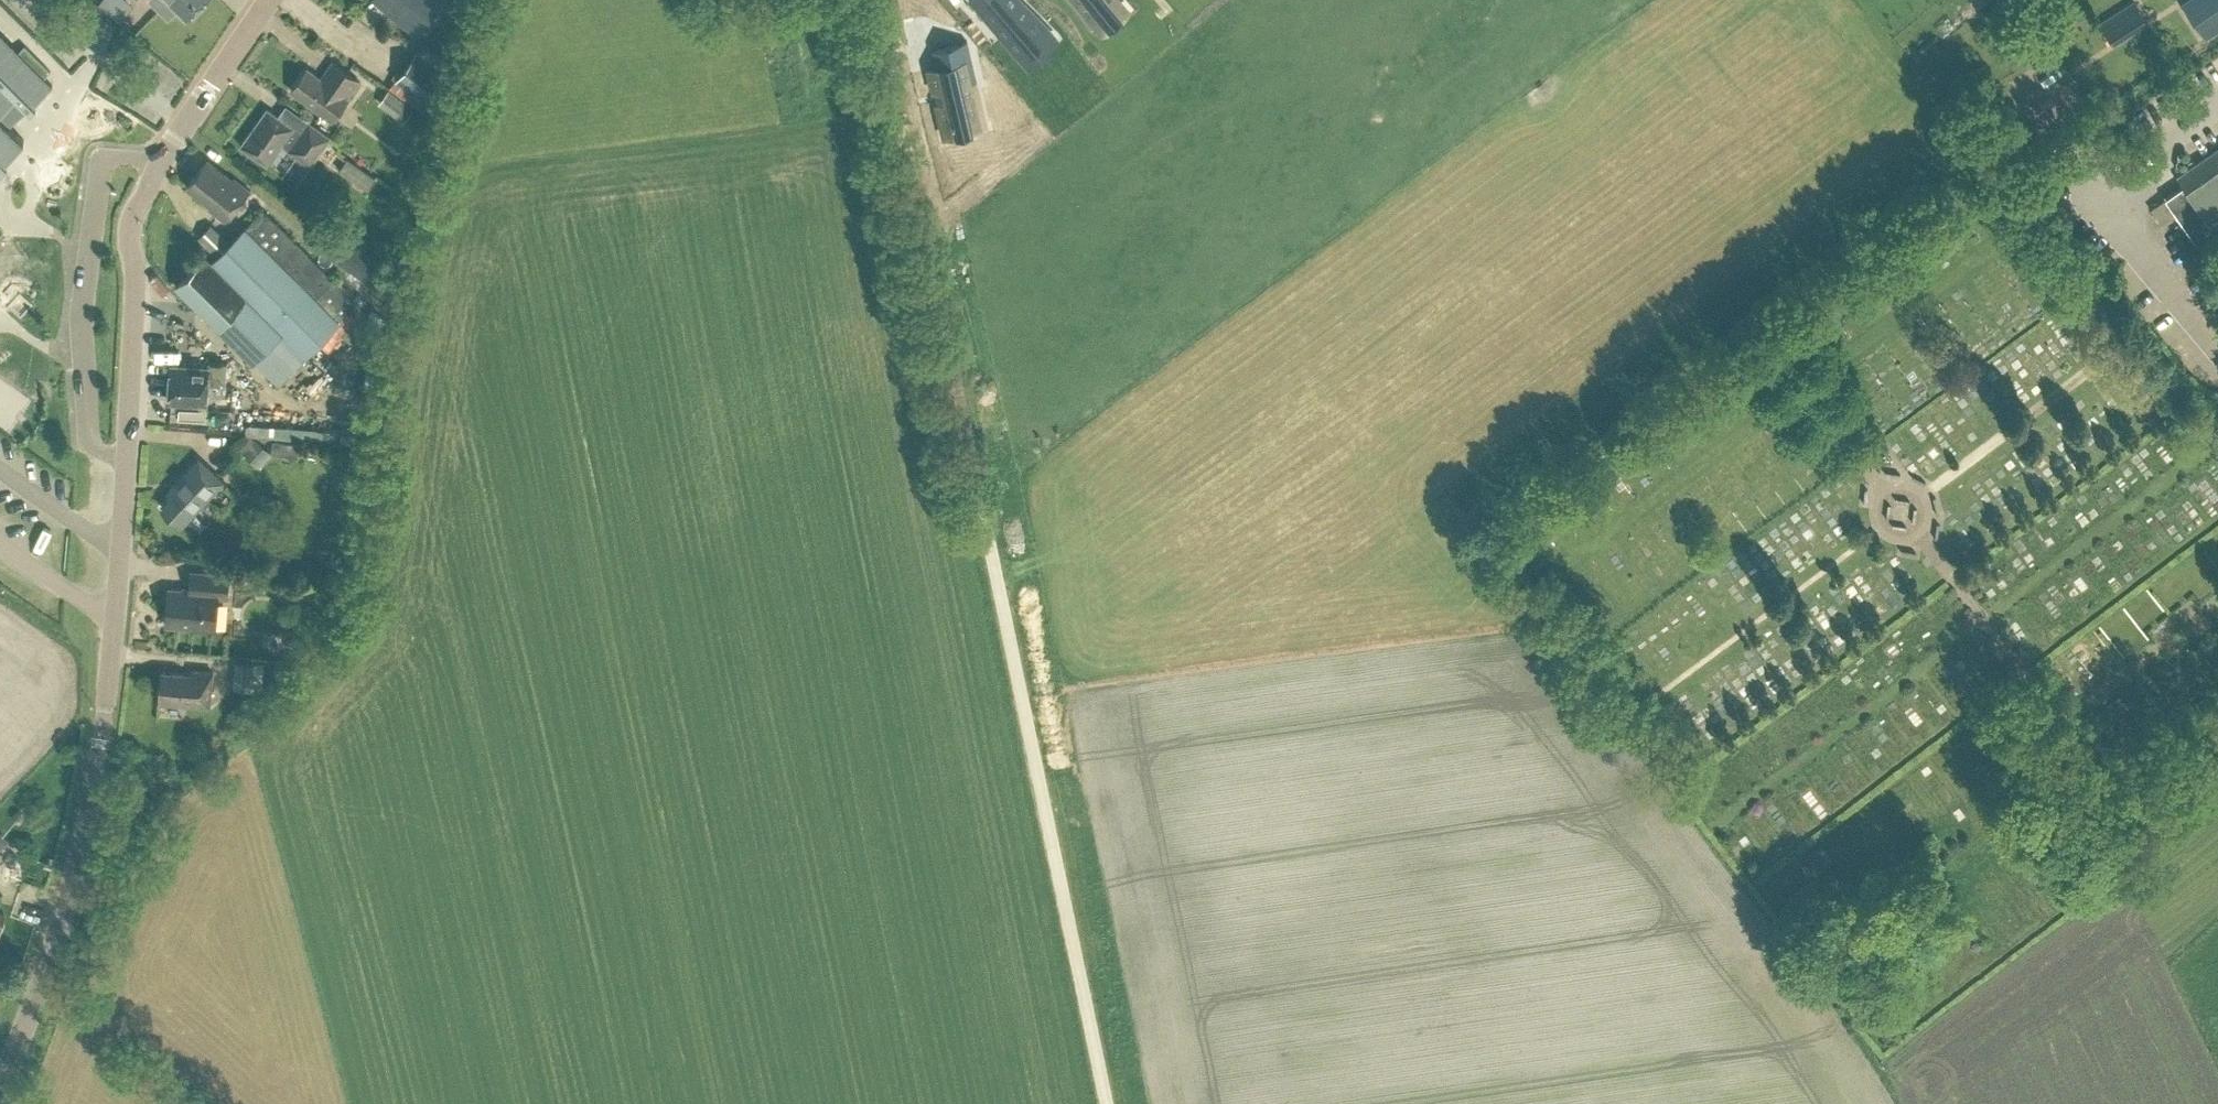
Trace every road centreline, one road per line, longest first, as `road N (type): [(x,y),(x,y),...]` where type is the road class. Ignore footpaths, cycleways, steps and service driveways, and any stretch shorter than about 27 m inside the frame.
road 1 (tertiary): [(0,1088),(73,872),(100,754),(137,291),(129,224),(268,0)]
road 2 (unclassified): [(1107,1103),(875,0)]

